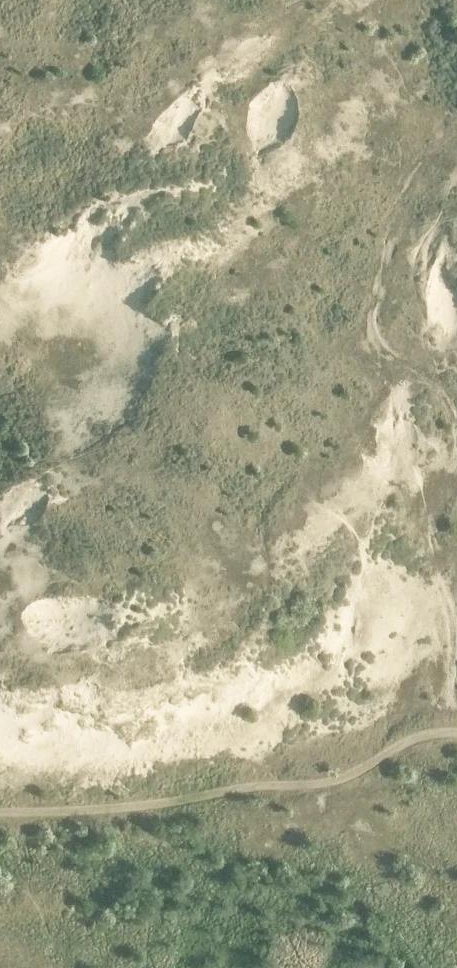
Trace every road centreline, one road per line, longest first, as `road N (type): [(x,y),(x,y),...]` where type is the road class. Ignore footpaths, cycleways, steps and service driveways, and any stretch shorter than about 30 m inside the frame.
road 1 (track): [(456,732),(416,739),(341,781),(0,812)]

